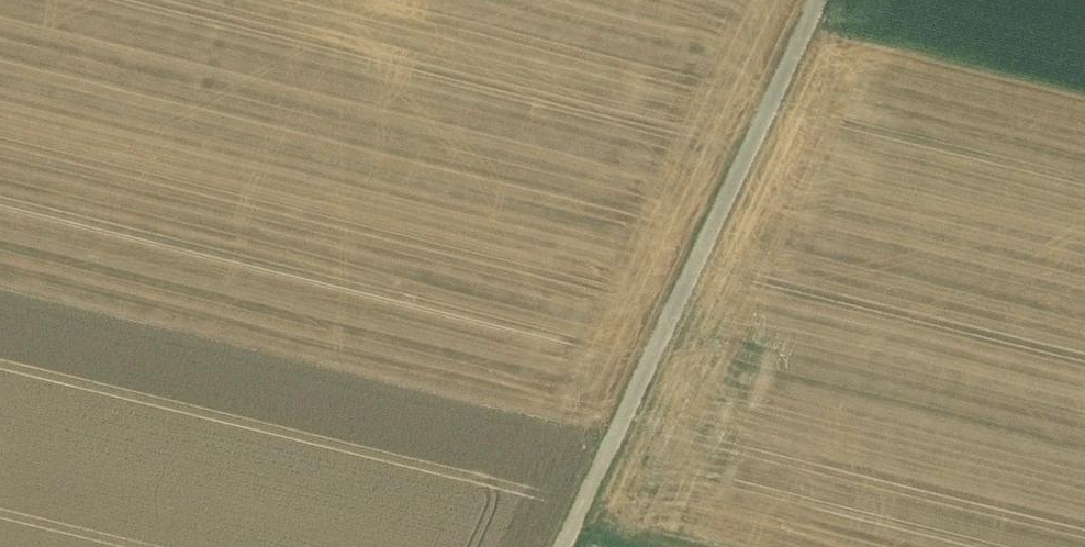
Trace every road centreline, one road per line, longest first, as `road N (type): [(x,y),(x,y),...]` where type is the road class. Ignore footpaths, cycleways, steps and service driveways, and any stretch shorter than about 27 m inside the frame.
road 1 (track): [(819,0),(563,546)]

